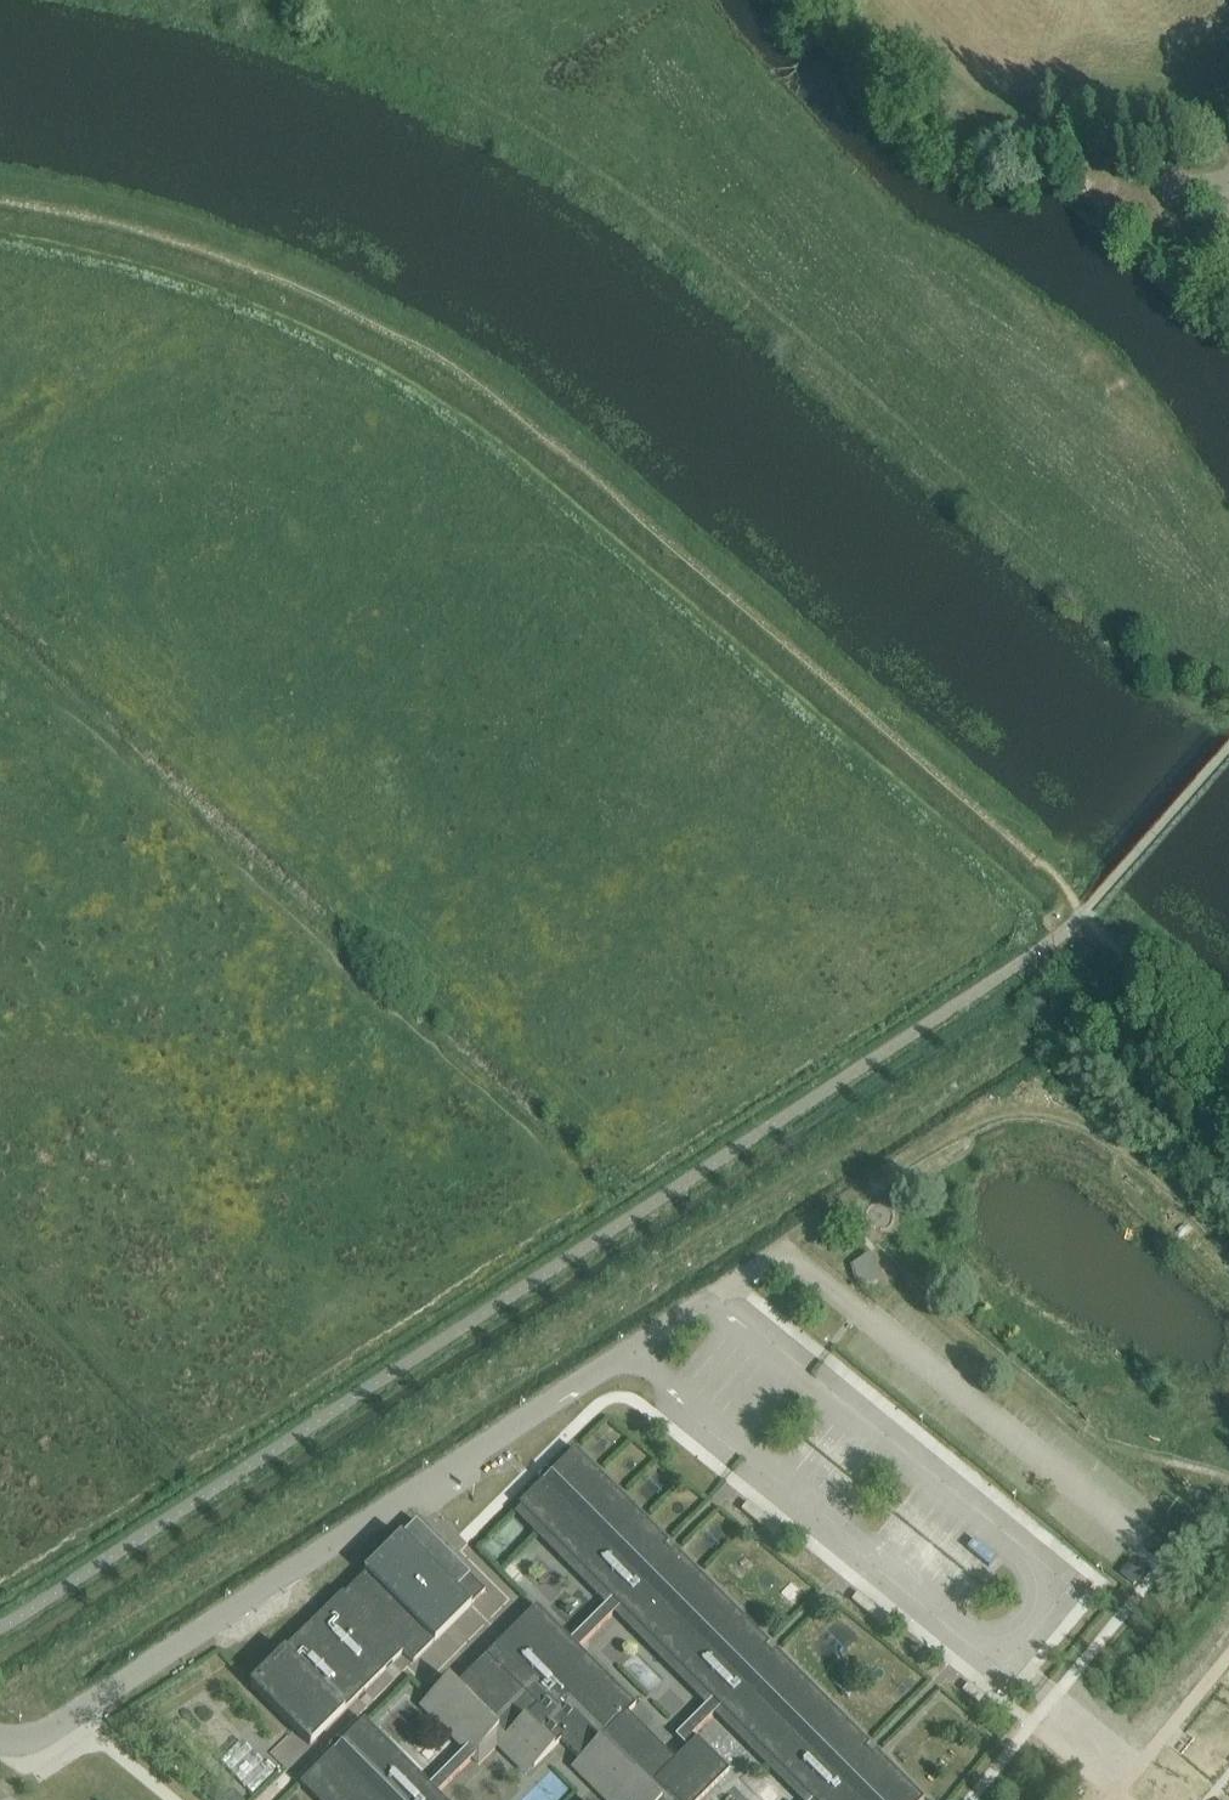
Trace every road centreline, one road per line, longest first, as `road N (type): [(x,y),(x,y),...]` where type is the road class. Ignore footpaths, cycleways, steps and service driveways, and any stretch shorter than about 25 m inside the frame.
road 1 (unclassified): [(631,1353),(64,1722),(0,1739)]

